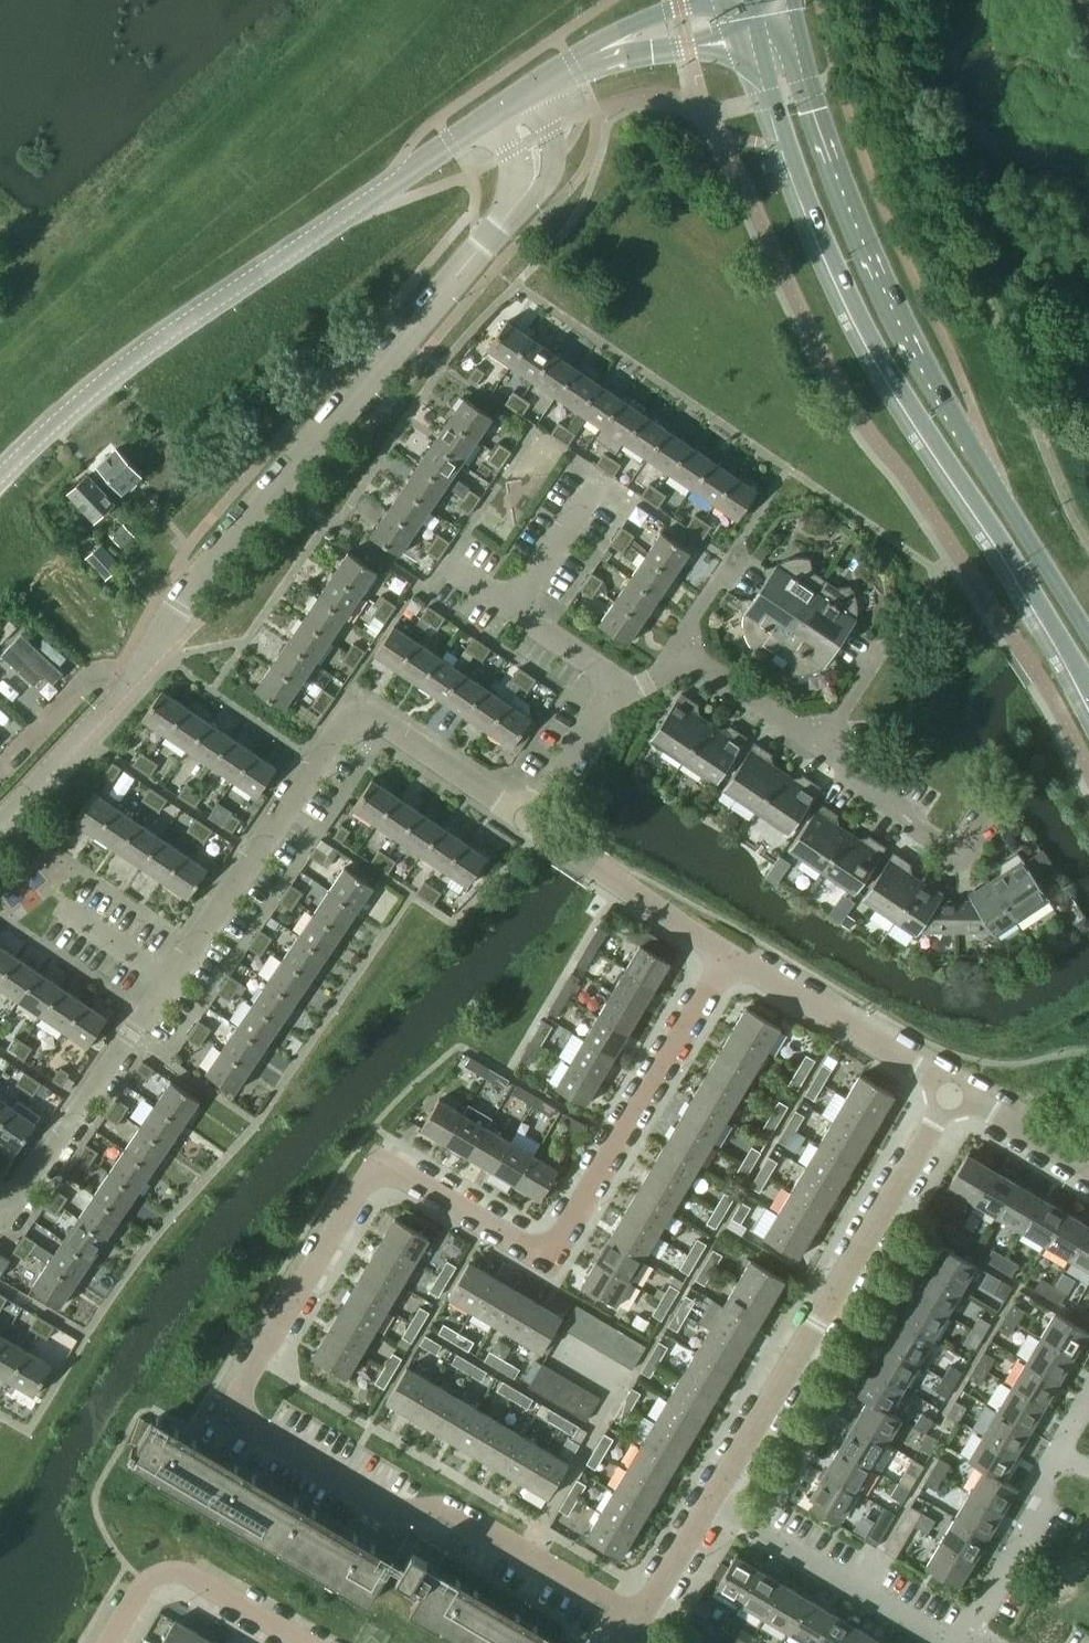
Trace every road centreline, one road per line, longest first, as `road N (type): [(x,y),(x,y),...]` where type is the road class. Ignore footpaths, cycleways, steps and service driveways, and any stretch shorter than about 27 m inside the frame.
road 1 (residential): [(641,1620),(448,1509),(393,1511),(229,1414),(373,1163),(548,1263),(732,953)]
road 2 (residential): [(0,1231),(17,1196),(355,711),(528,823)]
road 3 (secondary): [(750,31),(821,250),(865,343),(1088,698)]
road 4 (unclassified): [(134,674),(180,607),(533,183),(538,159),(510,104)]
road 5 (secondary): [(1088,639),(912,355),(831,169),(787,9)]
road 6 (unclassified): [(0,481),(82,394),(510,104)]
road 7 (residential): [(708,1509),(957,1090)]
road 8 (residential): [(946,1642),(708,1509)]
road 9 (residential): [(957,1090),(732,953)]
road 10 (unclassified): [(743,4),(682,10),(632,27),(510,104)]
road 11 (unclassified): [(510,104),(616,58),(750,31)]
road 12 (residential): [(109,1642),(146,1580),(180,1572),(301,1642)]
road 13 (residential): [(732,953),(528,823)]
road 14 (residential): [(984,828),(955,854),(819,745)]
road 15 (residential): [(973,1634),(1044,1508),(1040,1483),(1058,1452)]
road 16 (unclassified): [(0,819),(134,674)]
road 17 (residential): [(134,674),(94,672),(0,770)]
road 18 (residential): [(819,745),(701,664),(673,662)]
road 19 (residential): [(517,616),(604,482)]
road 20 (residential): [(1088,1169),(957,1090)]
road 21 (residential): [(528,823),(608,693)]
road 22 (residential): [(819,745),(899,634)]
road 23 (residential): [(641,1620),(708,1509)]
road 24 (residential): [(608,693),(600,674),(517,616)]

